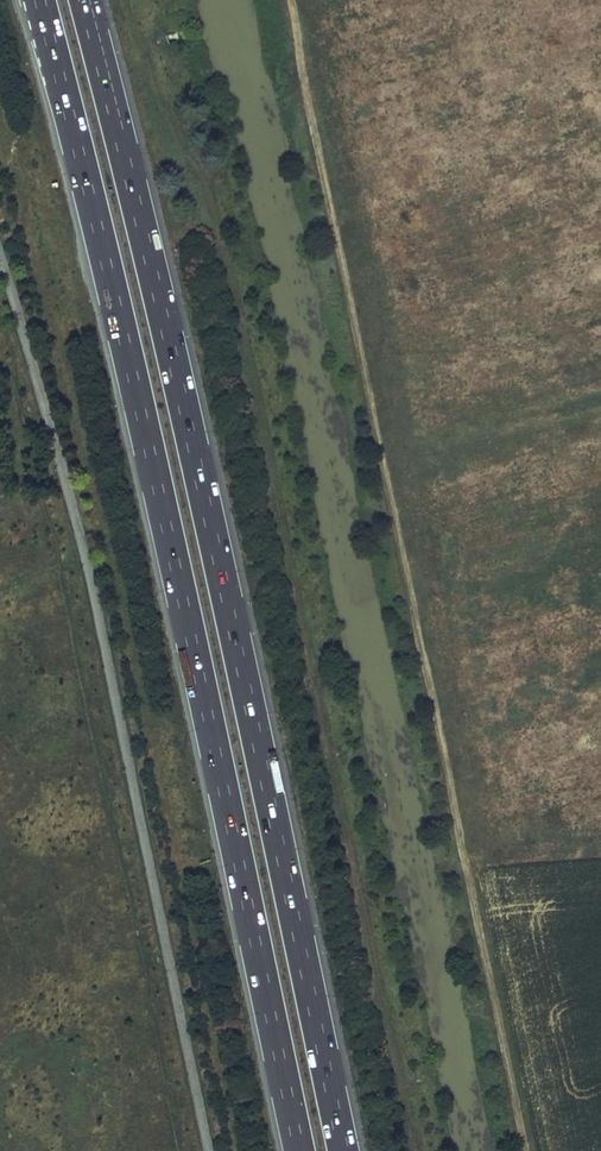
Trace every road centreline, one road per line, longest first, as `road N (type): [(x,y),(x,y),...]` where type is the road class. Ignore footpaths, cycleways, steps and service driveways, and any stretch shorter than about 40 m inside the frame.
road 1 (motorway): [(41,0),(123,331),(300,1150)]
road 2 (motorway): [(343,1150),(168,331),(85,0)]

